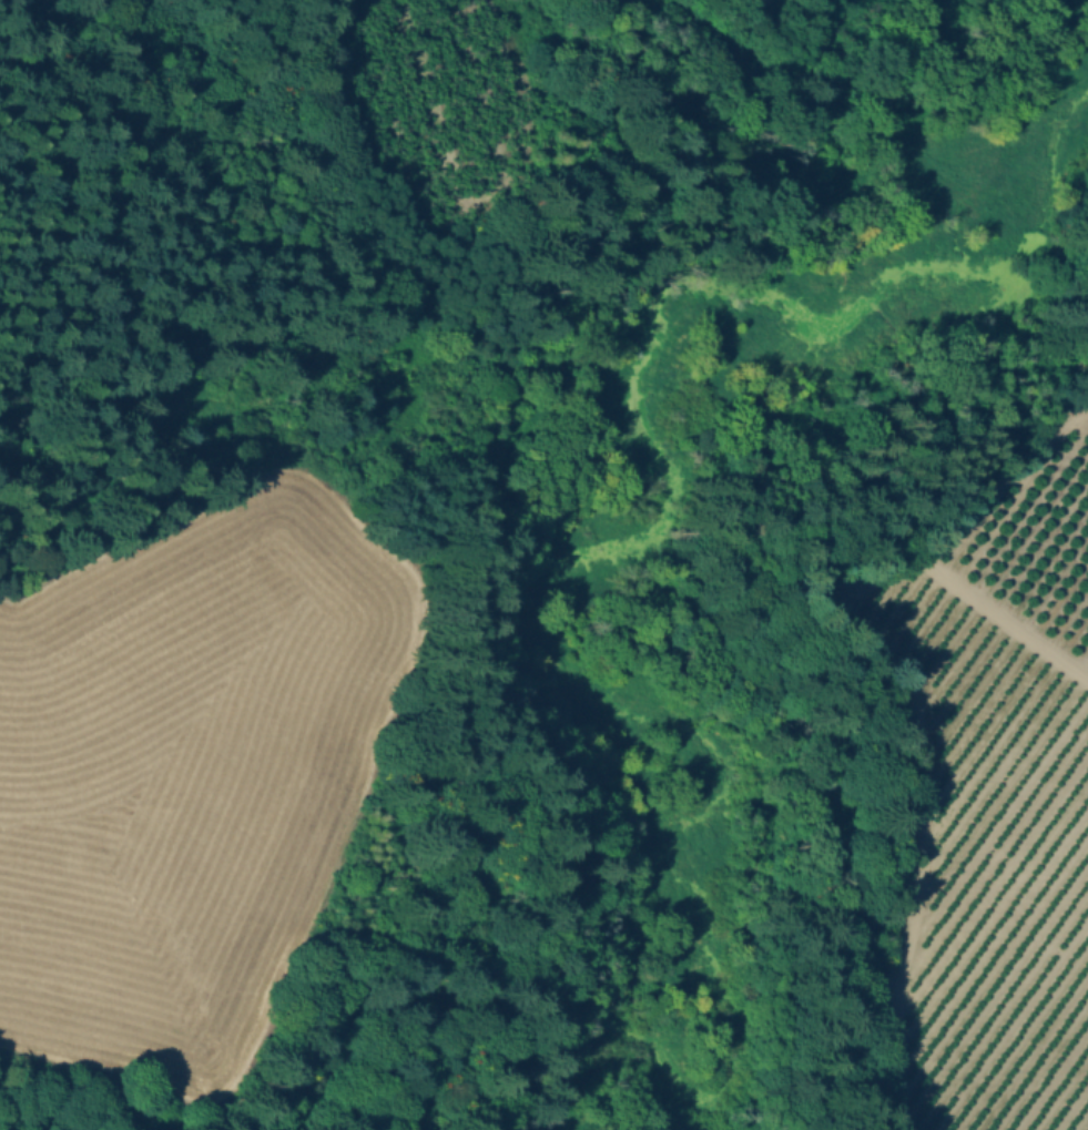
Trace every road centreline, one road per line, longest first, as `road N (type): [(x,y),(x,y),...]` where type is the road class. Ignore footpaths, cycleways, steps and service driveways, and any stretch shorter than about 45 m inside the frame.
road 1 (track): [(1087,675),(949,573)]

